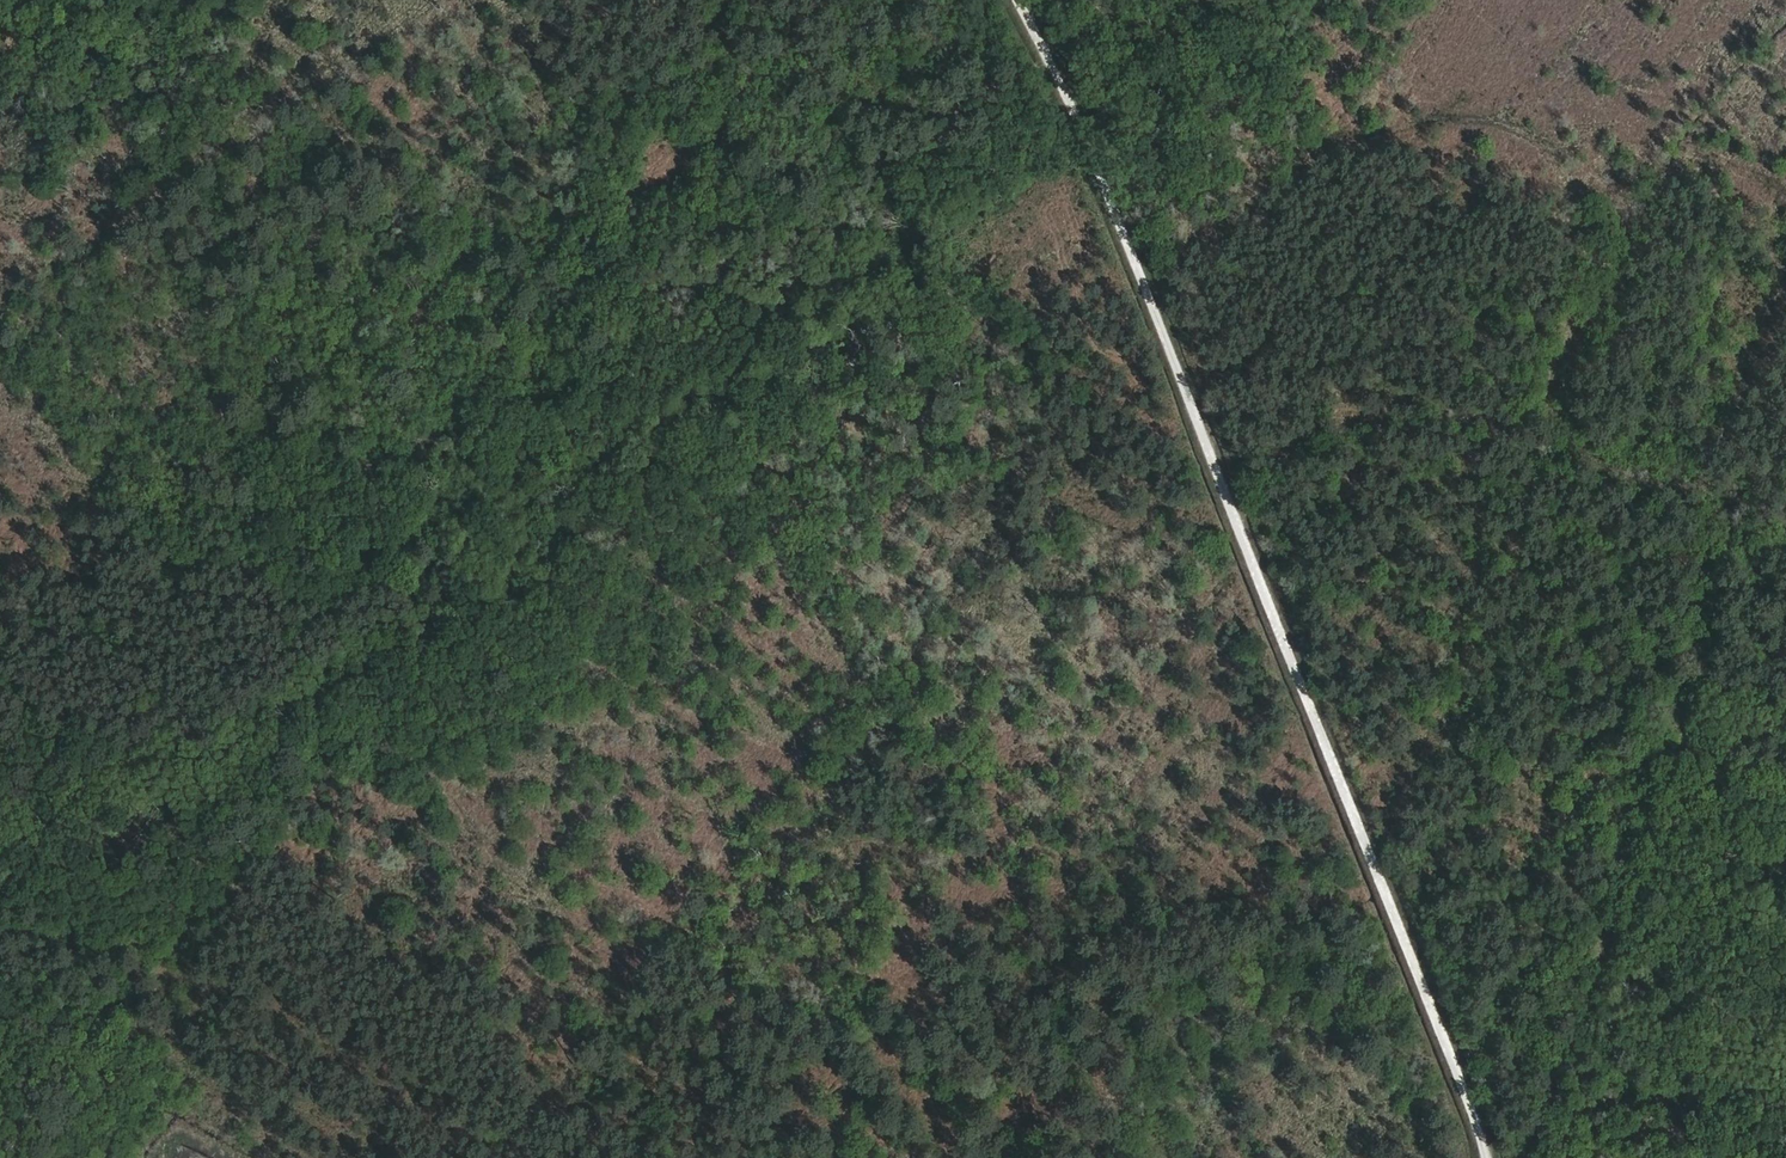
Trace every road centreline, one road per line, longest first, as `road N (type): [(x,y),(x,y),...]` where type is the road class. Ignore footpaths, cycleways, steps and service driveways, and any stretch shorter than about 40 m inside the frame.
road 1 (unclassified): [(1013,0),(1060,87),(1300,674),(1487,1157)]

